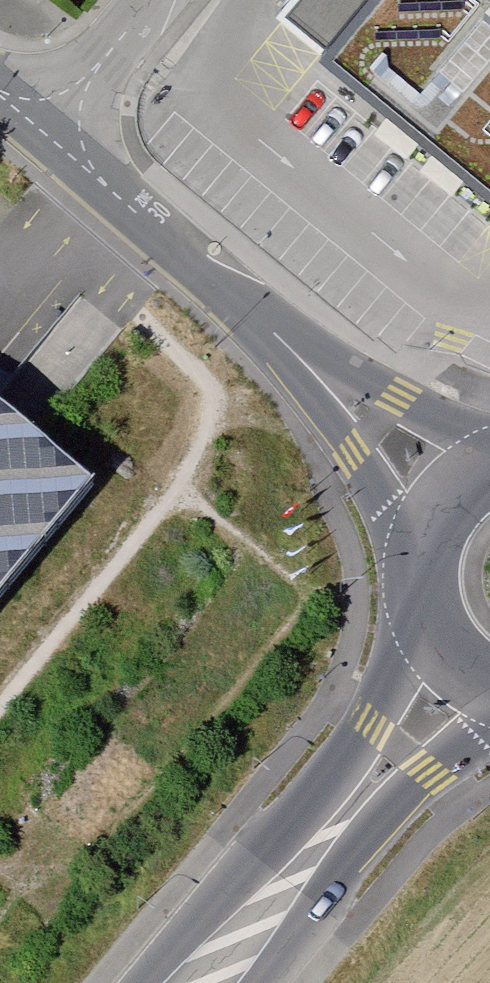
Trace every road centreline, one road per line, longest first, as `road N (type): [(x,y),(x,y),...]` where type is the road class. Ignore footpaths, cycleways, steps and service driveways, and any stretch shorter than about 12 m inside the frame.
road 1 (residential): [(454,505),(46,131)]
road 2 (primary): [(206,982),(465,676)]
road 3 (primary): [(454,505),(432,532),(428,607),(465,676)]
road 4 (residential): [(158,0),(46,131)]

